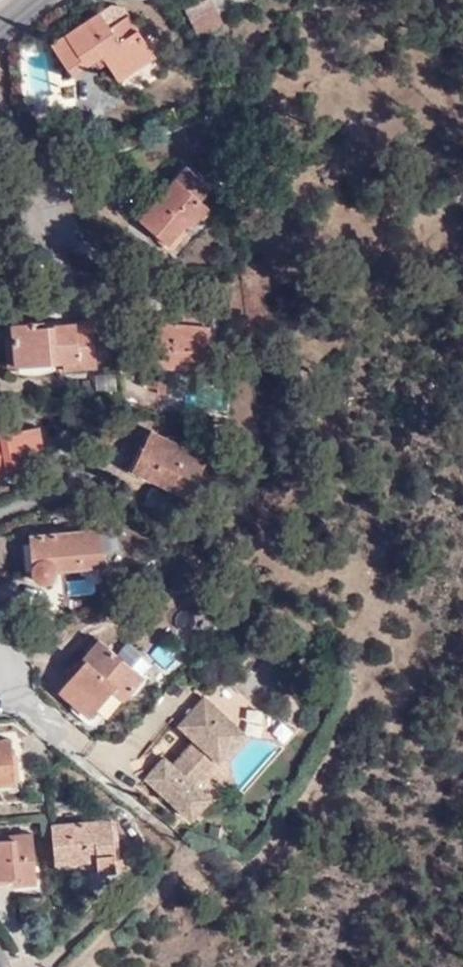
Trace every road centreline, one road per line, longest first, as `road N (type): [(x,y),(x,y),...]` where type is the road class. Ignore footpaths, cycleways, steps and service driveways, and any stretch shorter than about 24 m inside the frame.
road 1 (residential): [(0,117),(40,175),(58,228)]

